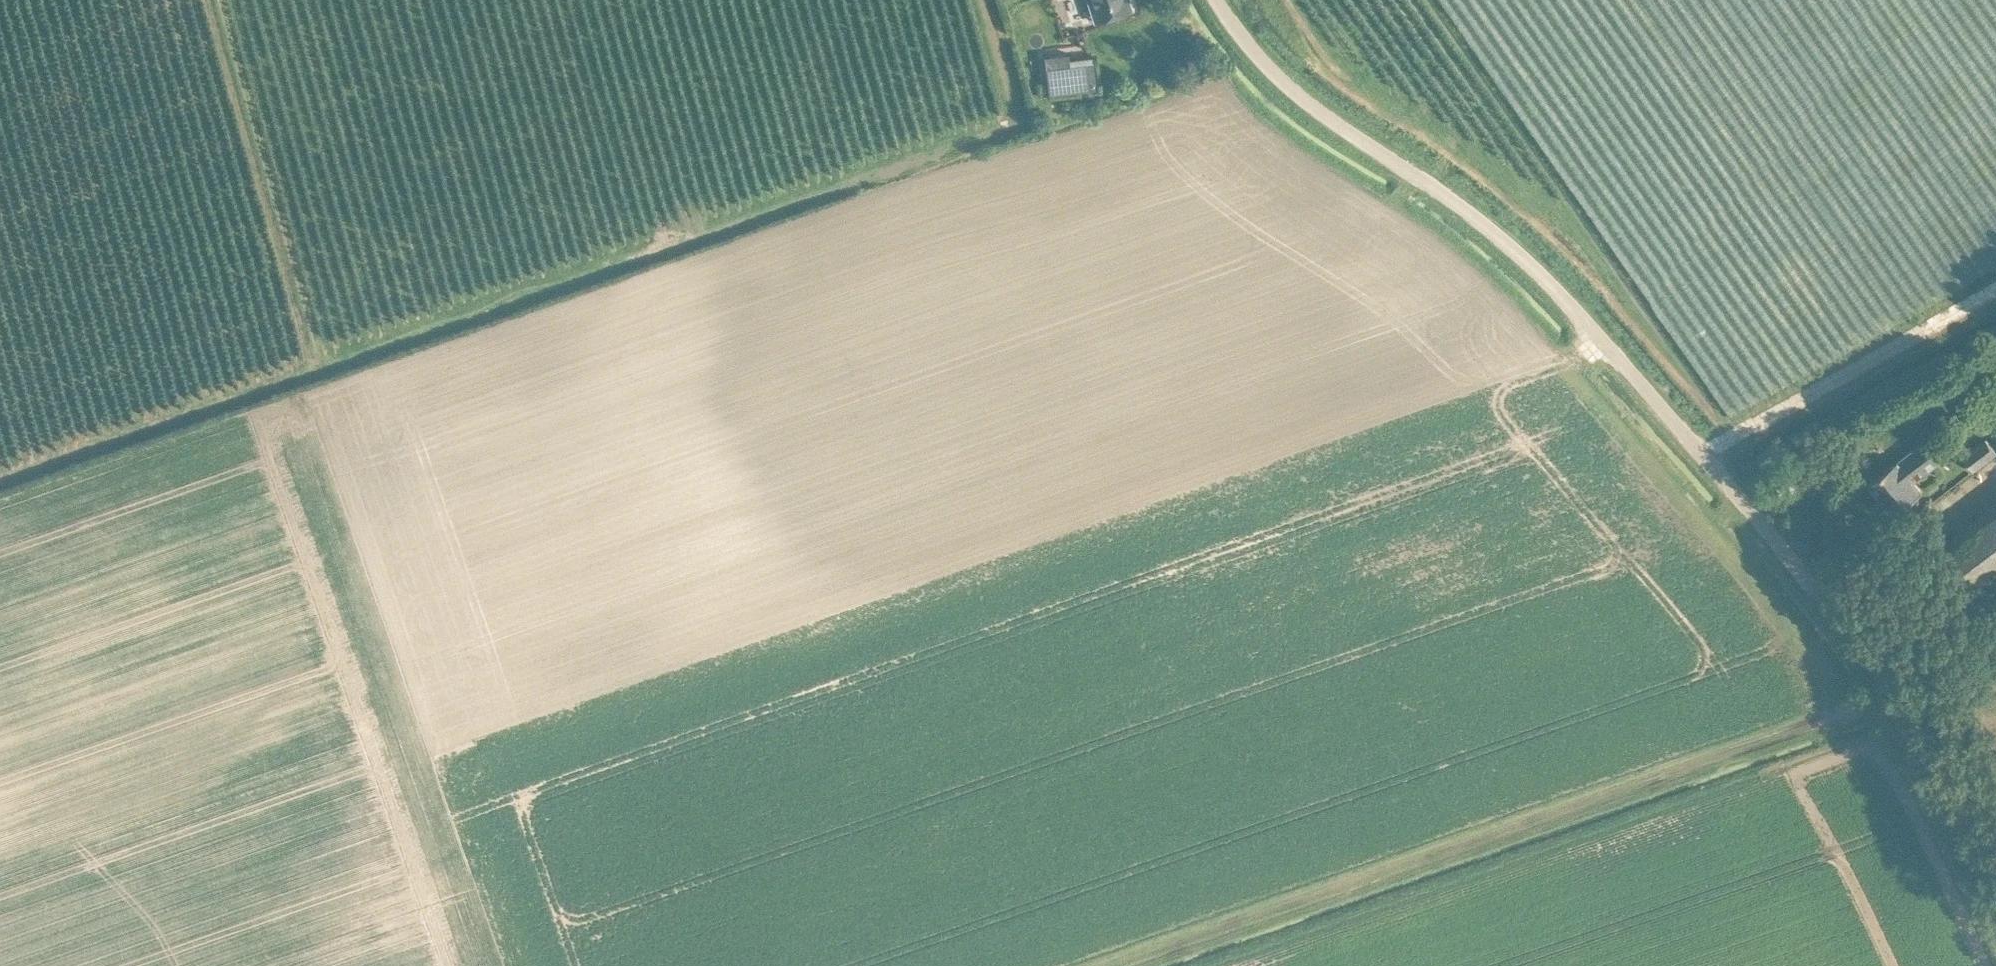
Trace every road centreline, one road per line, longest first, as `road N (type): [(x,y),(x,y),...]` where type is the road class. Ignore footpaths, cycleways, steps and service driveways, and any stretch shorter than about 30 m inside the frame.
road 1 (unclassified): [(1995,907),(1916,735),(1731,501),(1556,303),(1471,221),(1292,103),(1213,0)]

